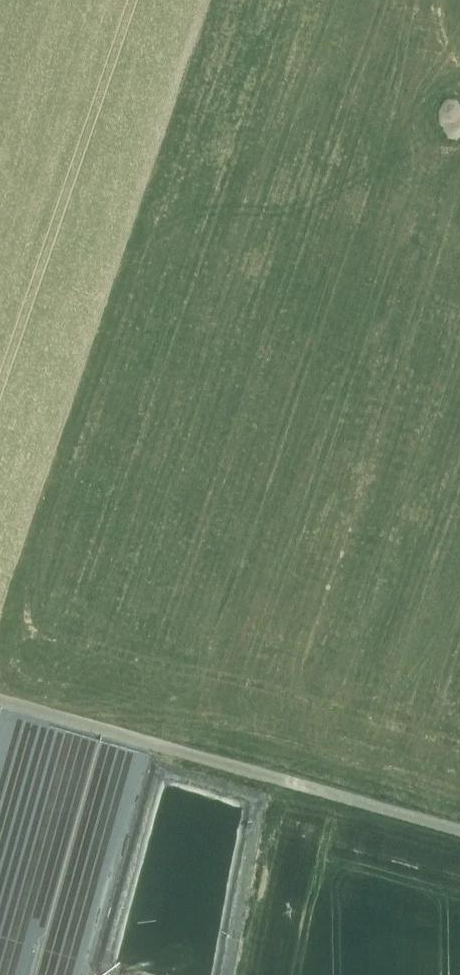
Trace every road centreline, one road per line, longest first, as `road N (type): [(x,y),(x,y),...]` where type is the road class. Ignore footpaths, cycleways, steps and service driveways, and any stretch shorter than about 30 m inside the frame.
road 1 (residential): [(0,700),(459,827)]

